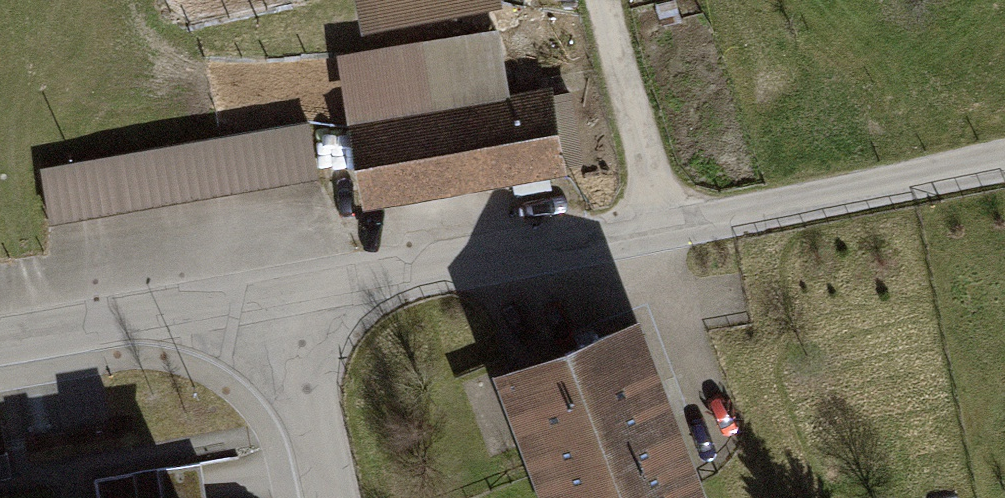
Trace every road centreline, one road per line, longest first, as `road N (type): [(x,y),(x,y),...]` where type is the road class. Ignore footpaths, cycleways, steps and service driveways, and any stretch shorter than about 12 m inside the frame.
road 1 (unclassified): [(286,291),(667,229),(1004,156)]
road 2 (unclassified): [(286,291),(0,340)]
road 3 (track): [(667,229),(605,0)]
road 4 (unclassified): [(332,497),(286,291)]

